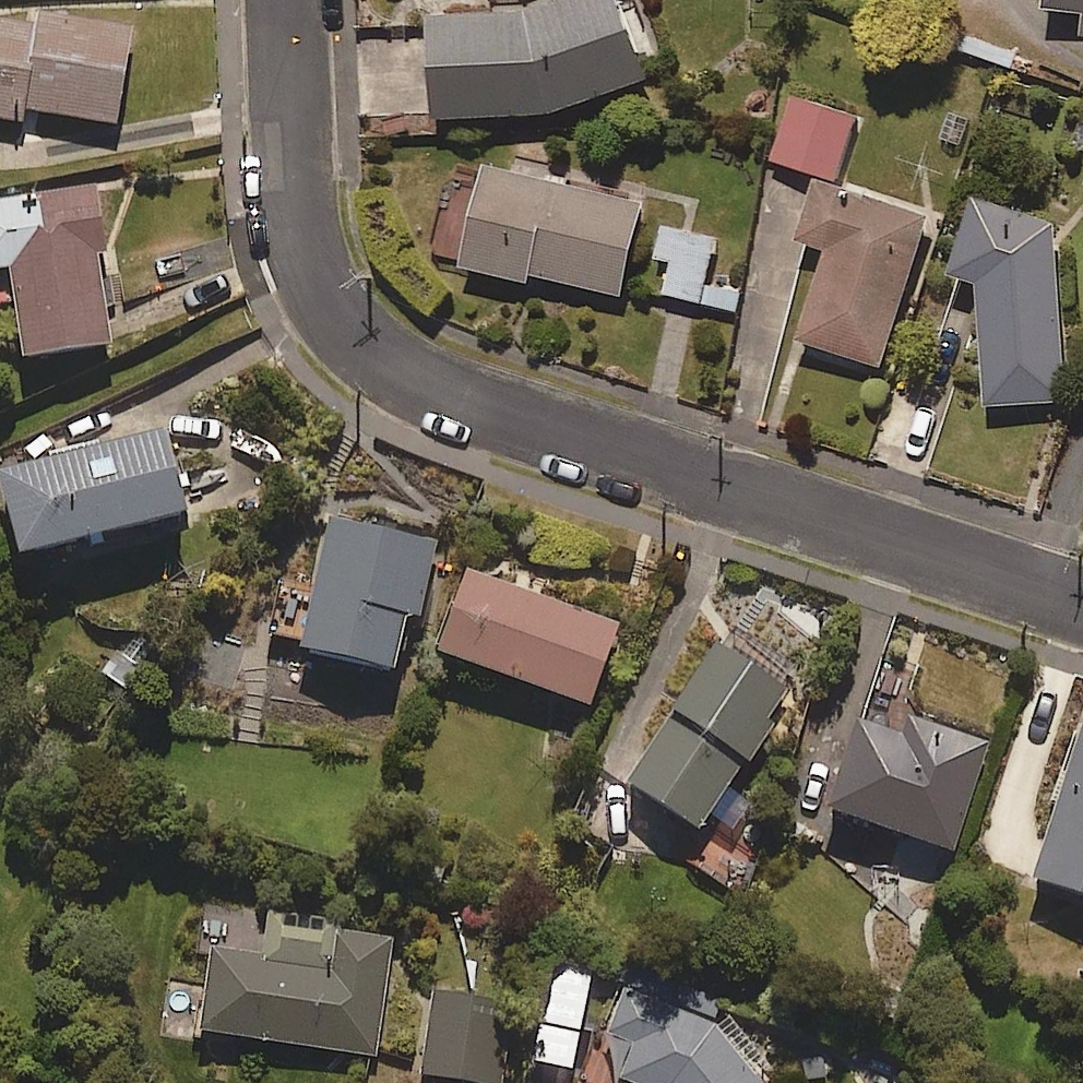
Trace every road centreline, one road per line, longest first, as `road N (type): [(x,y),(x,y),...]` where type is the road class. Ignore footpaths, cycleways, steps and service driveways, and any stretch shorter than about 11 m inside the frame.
road 1 (residential): [(286,0),(296,203),(325,294),(351,334),(411,376),(485,411),(1082,603)]

